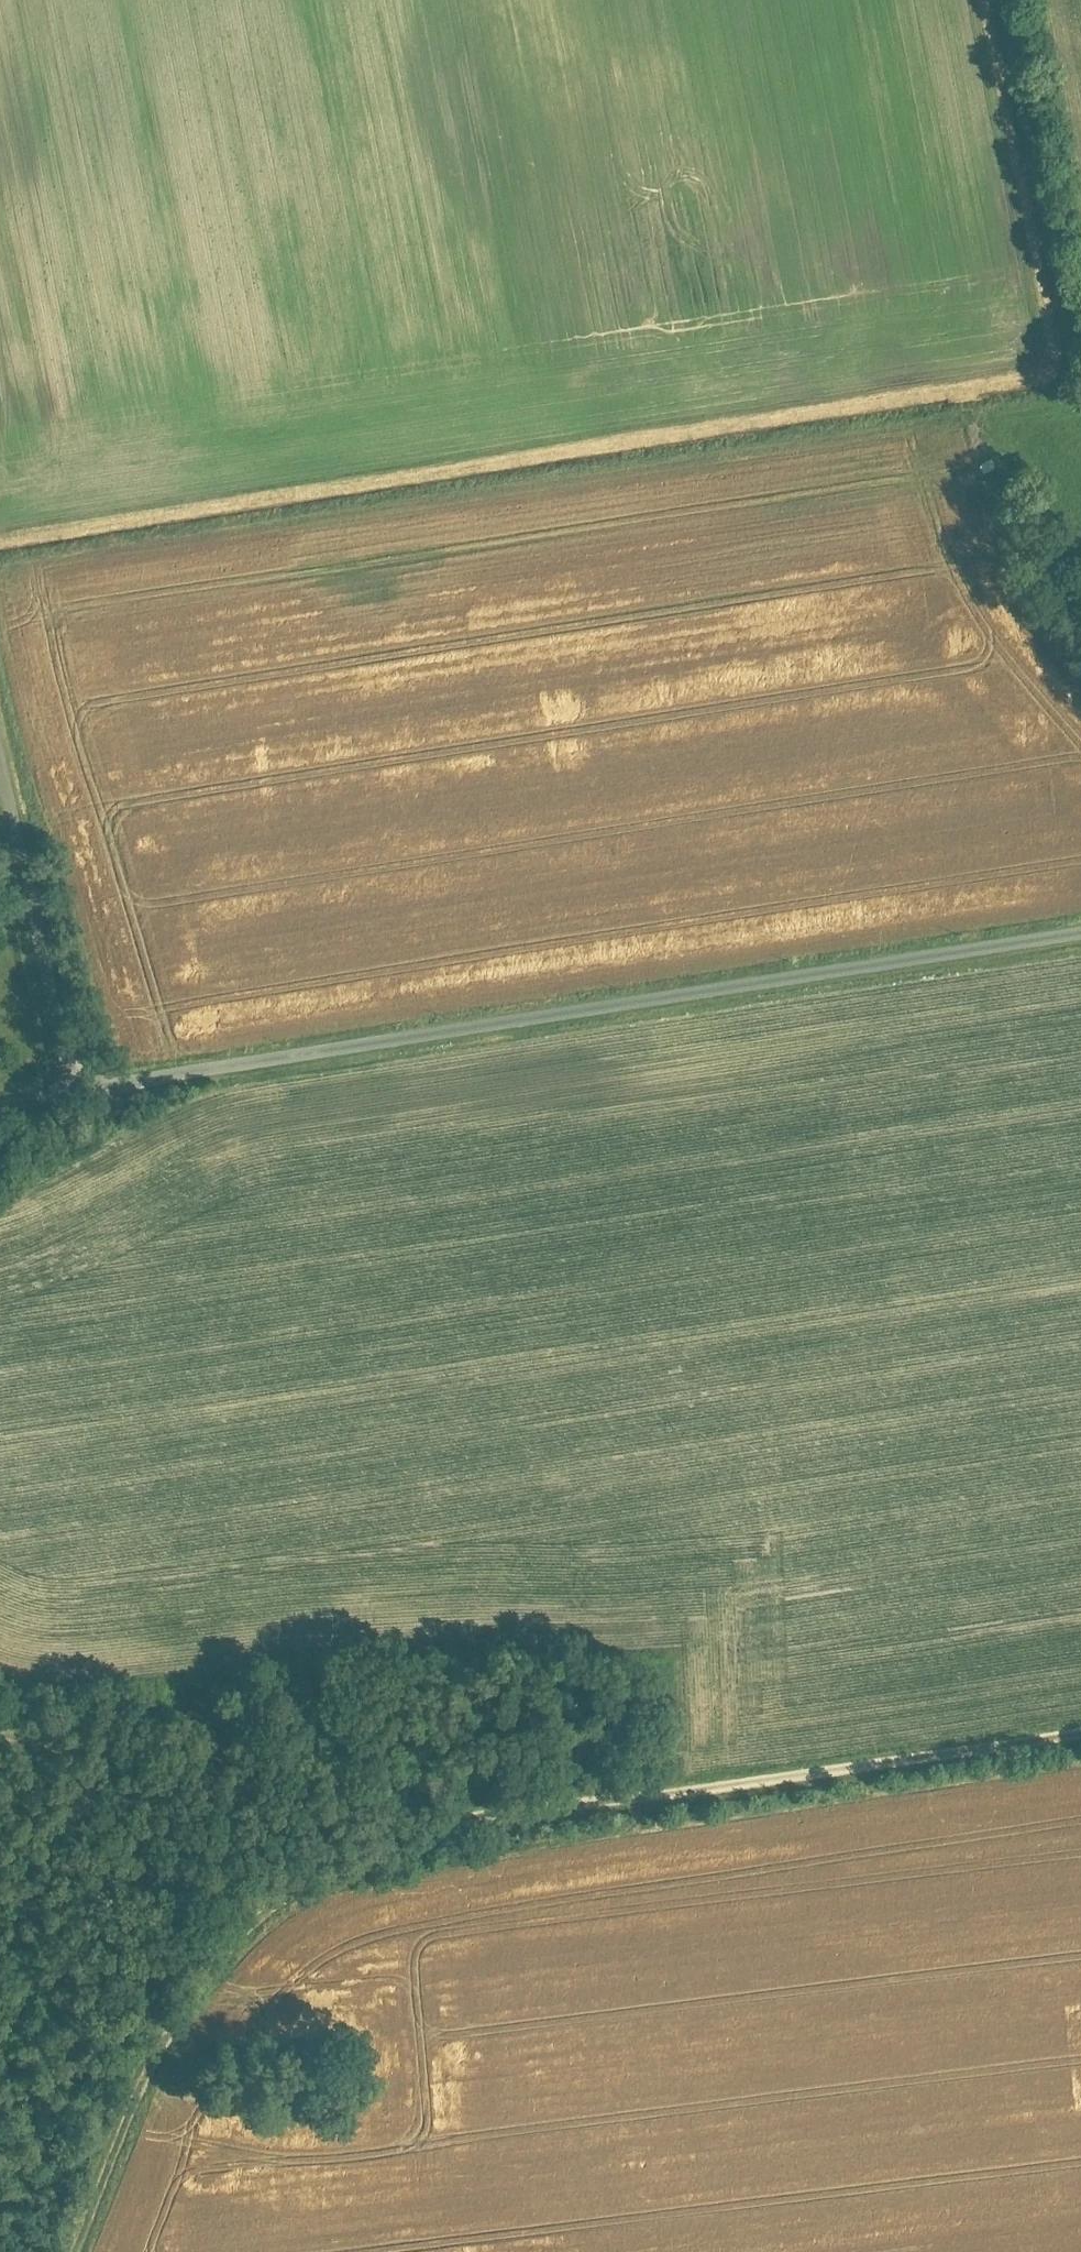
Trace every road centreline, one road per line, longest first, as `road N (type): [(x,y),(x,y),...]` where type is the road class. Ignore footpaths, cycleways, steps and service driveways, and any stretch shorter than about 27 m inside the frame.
road 1 (track): [(74,2251),(193,2000),(260,1909),(447,1825),(1080,1738)]
road 2 (residential): [(73,1092),(1080,934)]
road 3 (track): [(260,1909),(240,1883),(235,1838),(213,1786),(187,1766),(144,1753),(0,1737)]
road 4 (residential): [(0,768),(73,1092)]

